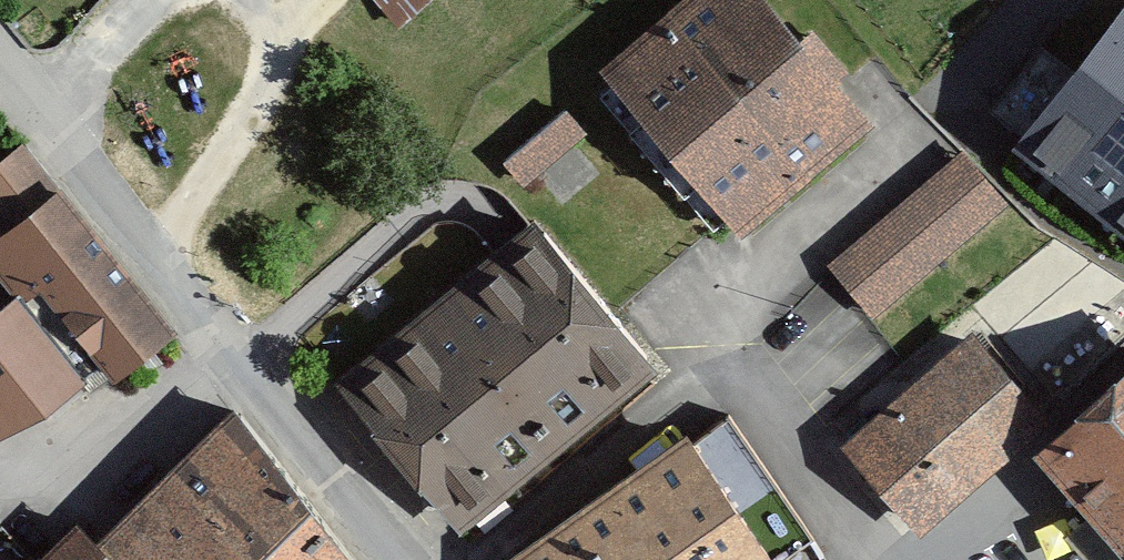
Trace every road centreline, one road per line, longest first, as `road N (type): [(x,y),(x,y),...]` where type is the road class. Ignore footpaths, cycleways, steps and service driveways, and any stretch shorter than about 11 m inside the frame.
road 1 (residential): [(412,559),(0,72)]
road 2 (residential): [(736,387),(731,326),(926,142)]
road 3 (residential): [(521,559),(736,387)]
road 4 (residential): [(858,559),(736,387)]

